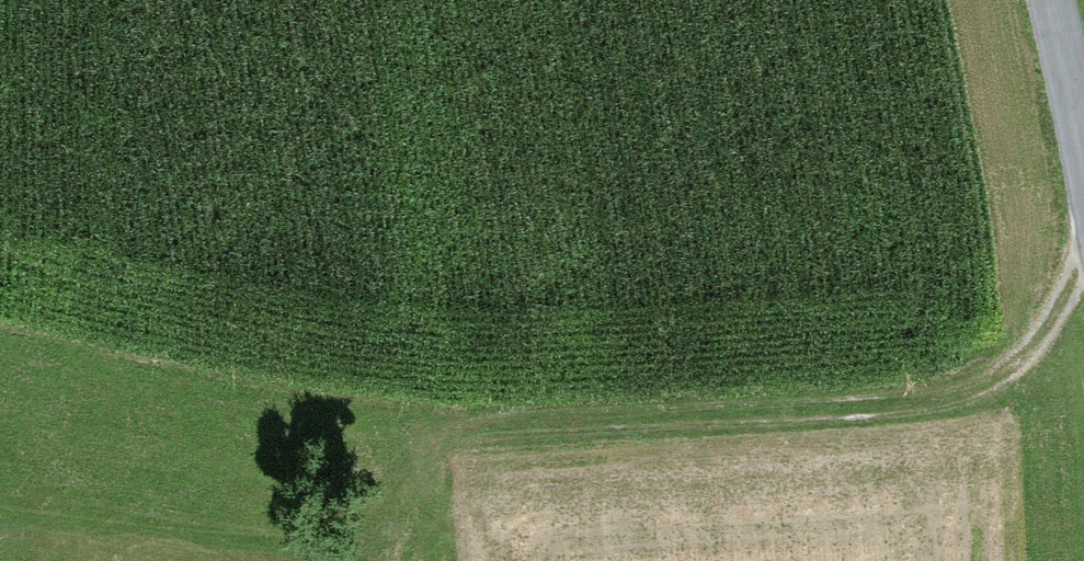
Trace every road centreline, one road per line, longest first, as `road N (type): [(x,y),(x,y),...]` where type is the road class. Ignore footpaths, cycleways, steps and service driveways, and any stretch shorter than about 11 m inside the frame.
road 1 (track): [(336,560),(426,431),(516,417),(922,397),(1036,329),(1083,261)]
road 2 (track): [(0,545),(179,560)]
road 3 (tertiary): [(1051,0),(1083,151)]

